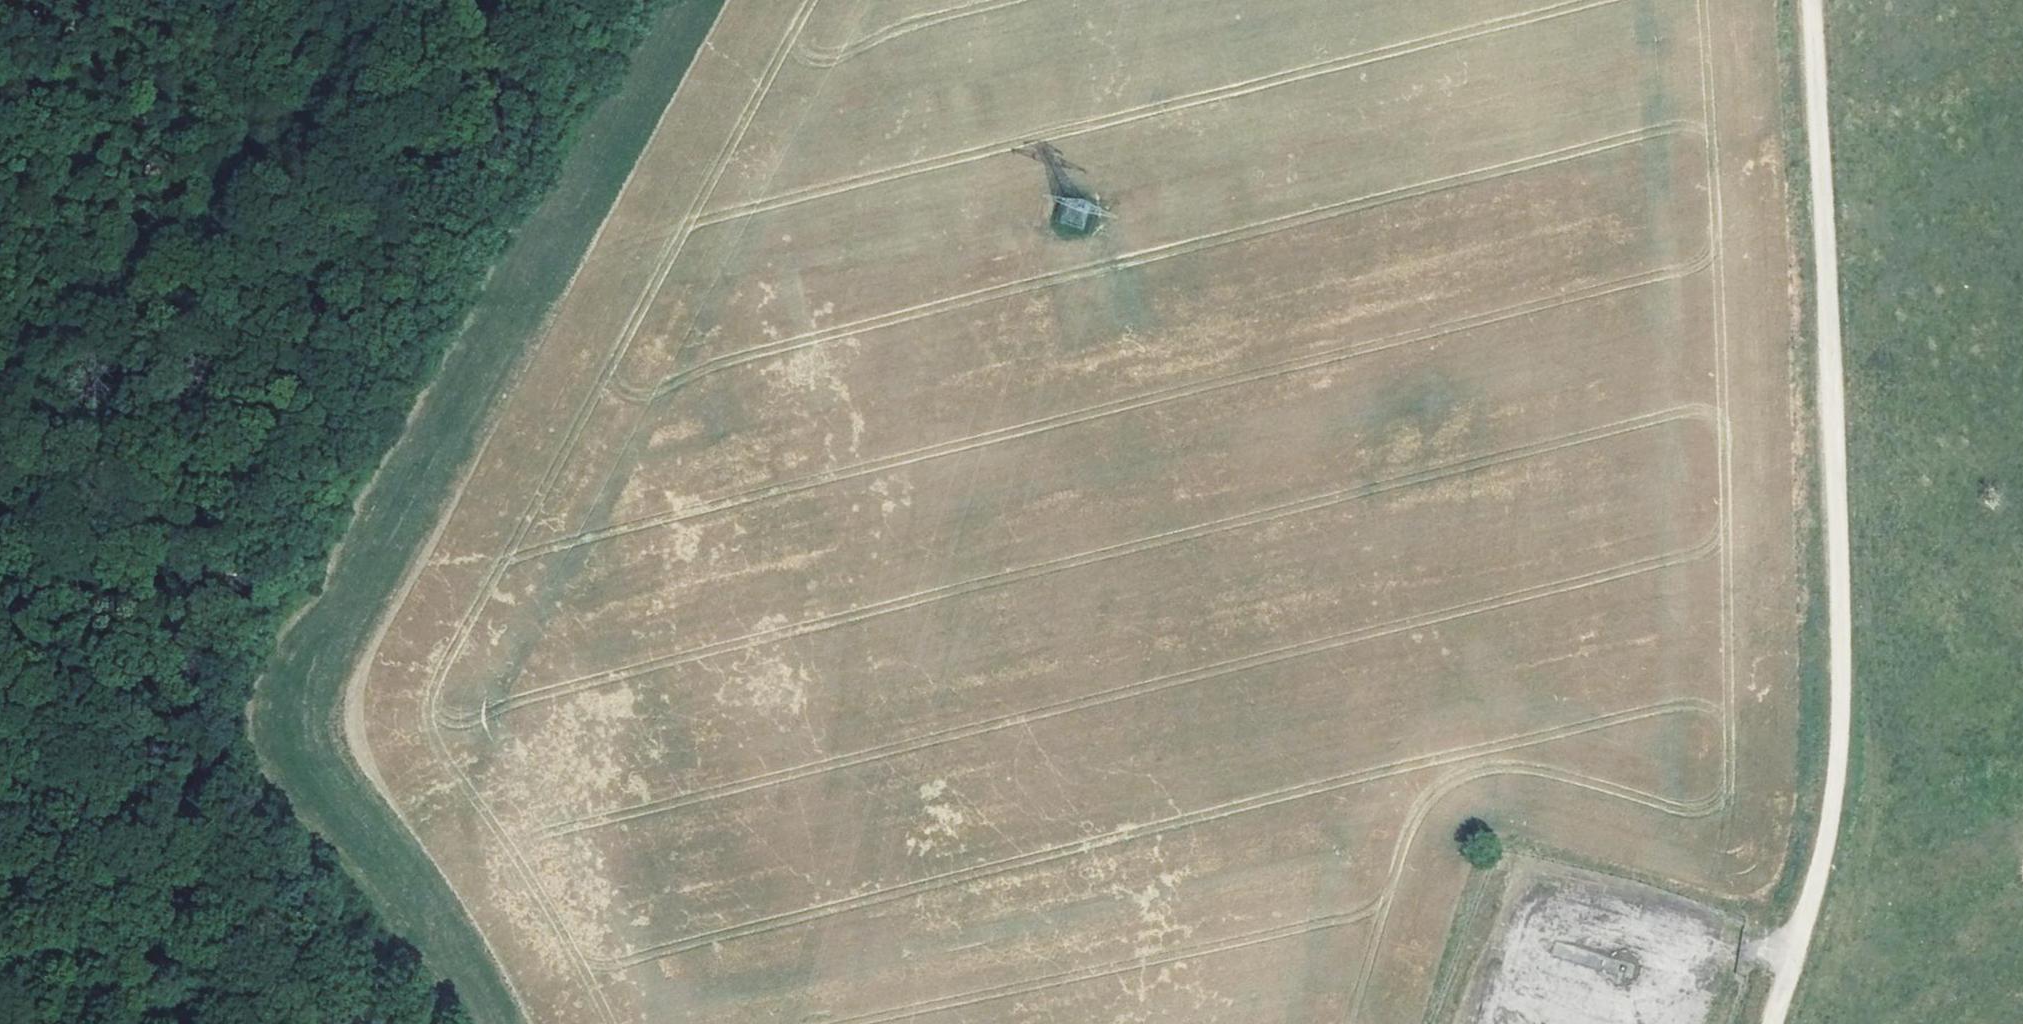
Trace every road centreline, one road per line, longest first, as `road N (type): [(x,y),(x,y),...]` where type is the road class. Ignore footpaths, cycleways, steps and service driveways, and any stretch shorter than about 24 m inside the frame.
road 1 (track): [(0,925),(121,767),(562,0)]
road 2 (unclassified): [(1775,1023),(1825,844),(1840,712),(1809,0)]

